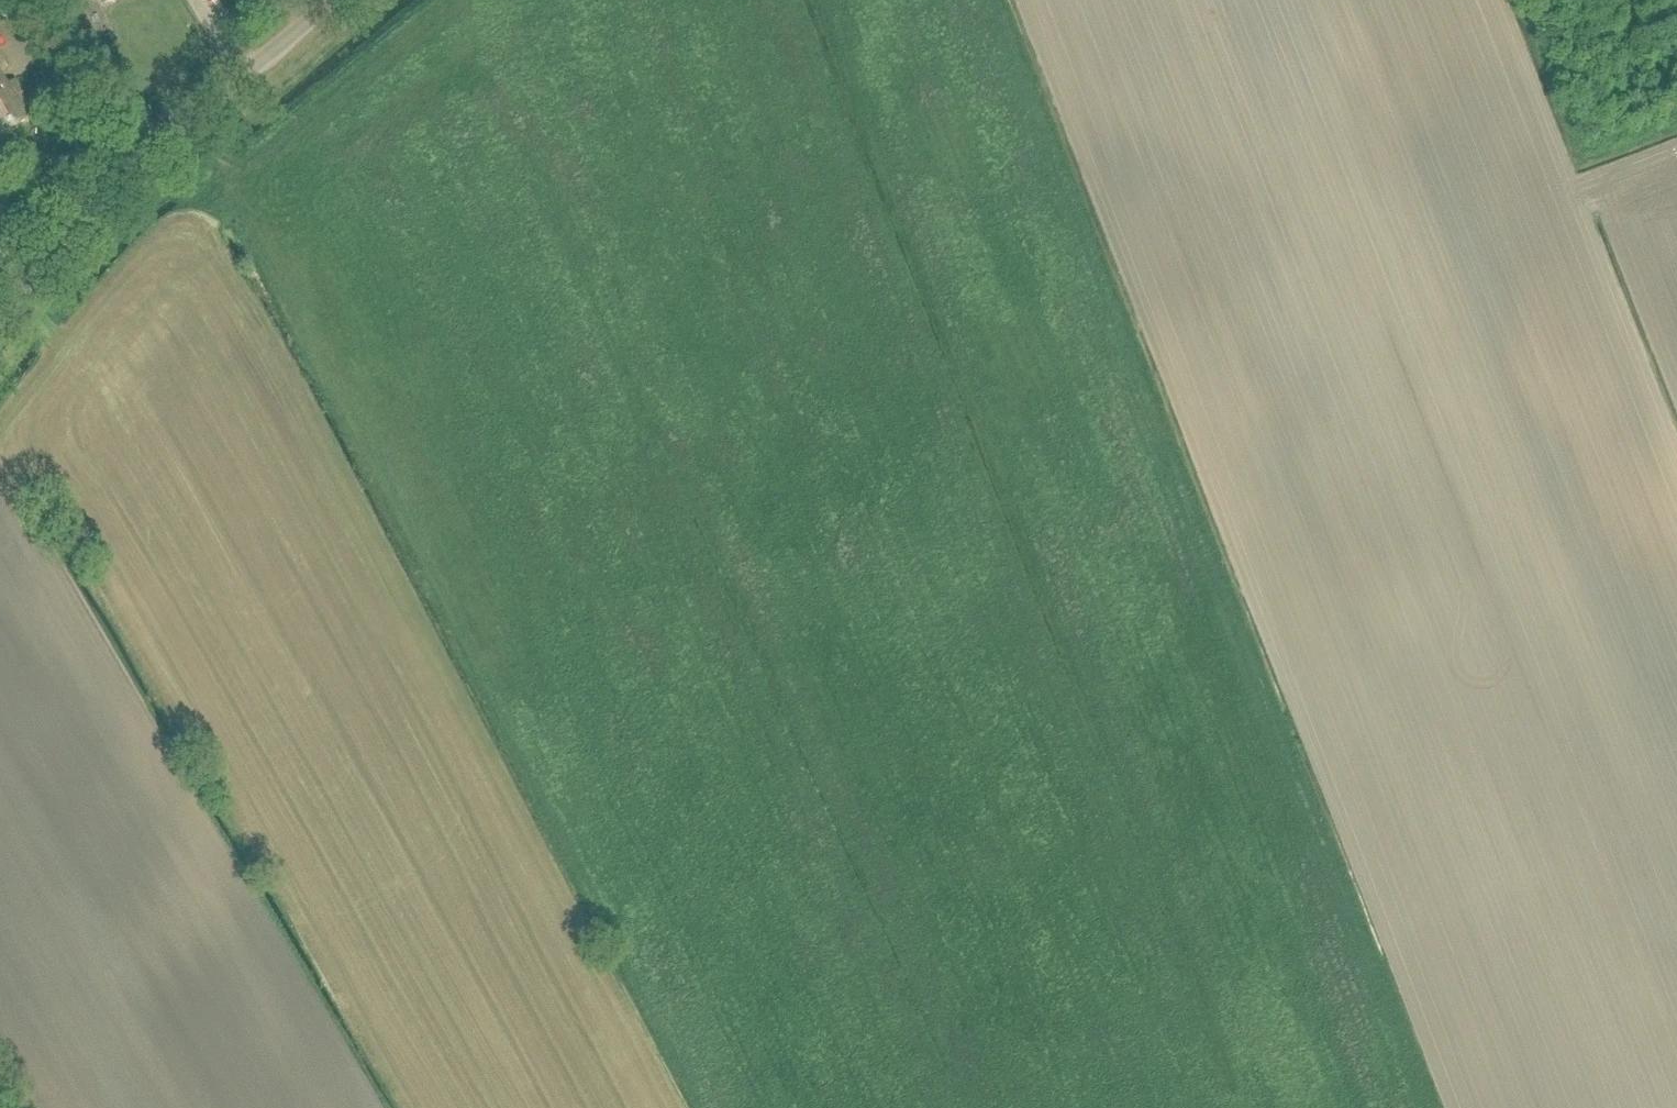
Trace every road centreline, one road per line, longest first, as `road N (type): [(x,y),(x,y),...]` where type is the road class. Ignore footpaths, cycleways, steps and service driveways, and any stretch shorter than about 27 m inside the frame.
road 1 (unclassified): [(0,320),(60,243),(183,119),(336,0)]

